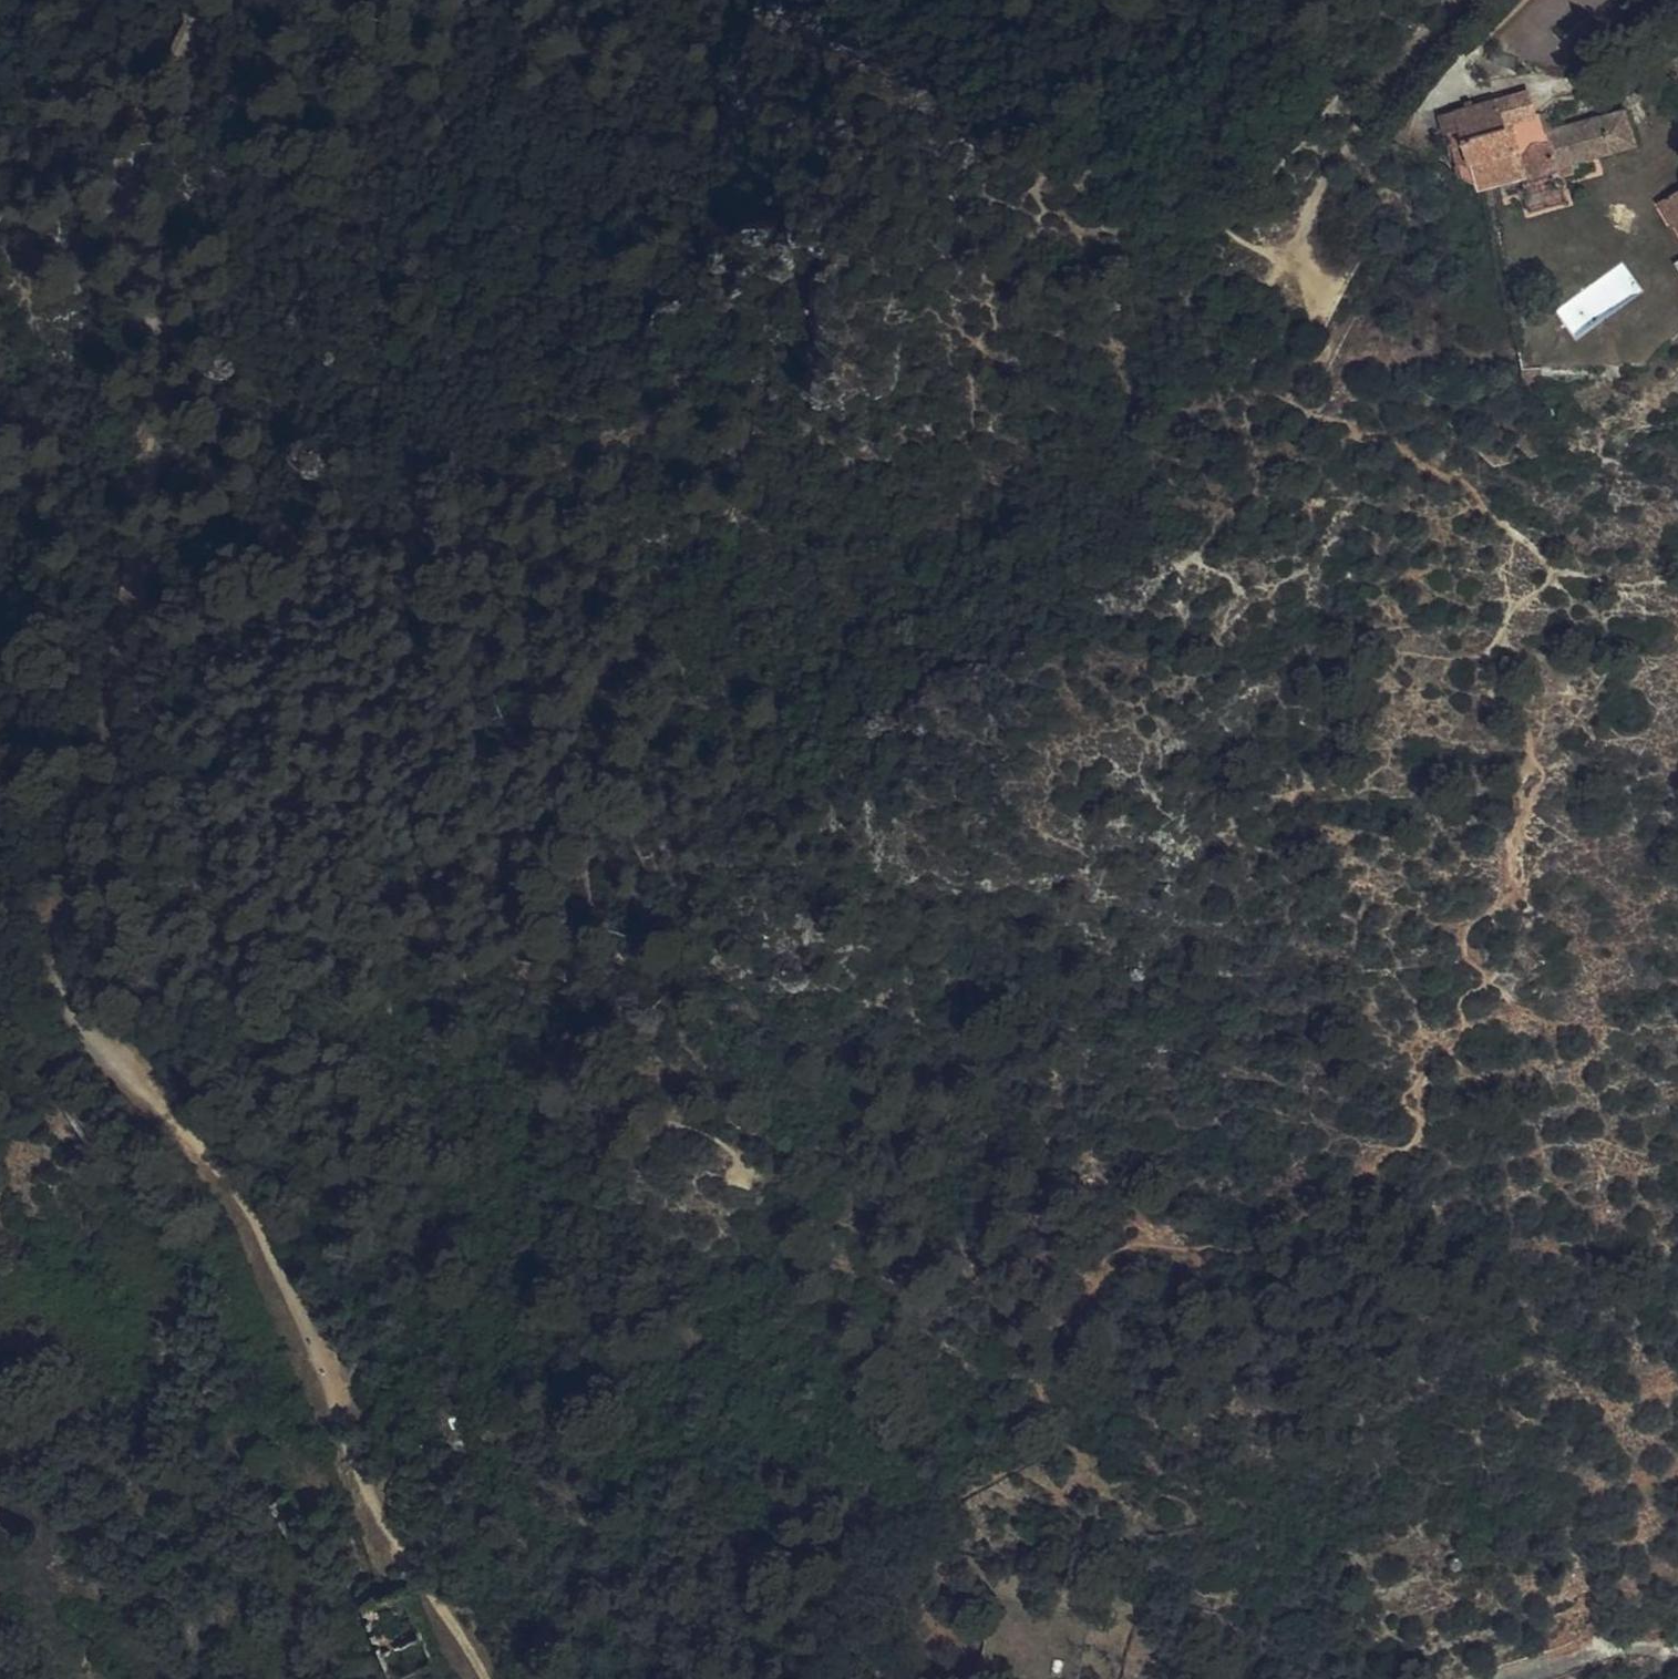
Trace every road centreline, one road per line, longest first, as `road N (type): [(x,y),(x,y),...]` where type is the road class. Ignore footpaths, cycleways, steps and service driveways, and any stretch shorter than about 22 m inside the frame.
road 1 (track): [(1451,0),(1363,116),(1287,260)]

